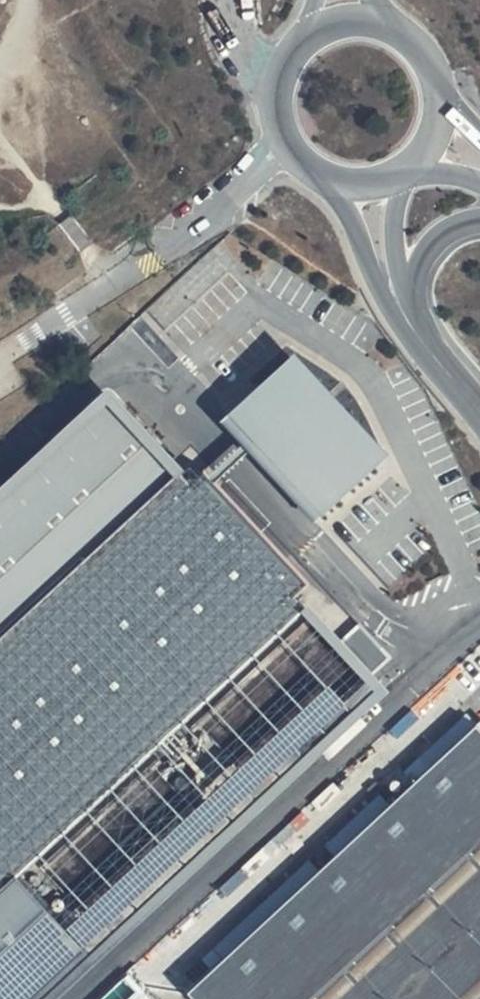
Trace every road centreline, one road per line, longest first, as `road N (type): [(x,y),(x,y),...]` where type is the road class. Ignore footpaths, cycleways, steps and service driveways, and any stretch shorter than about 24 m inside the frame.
road 1 (tertiary): [(328,176),(394,308),(414,328)]
road 2 (primary): [(320,36),(289,69),(282,115),(299,154),(328,176)]
road 3 (tertiary): [(412,299),(396,244),(397,174)]

